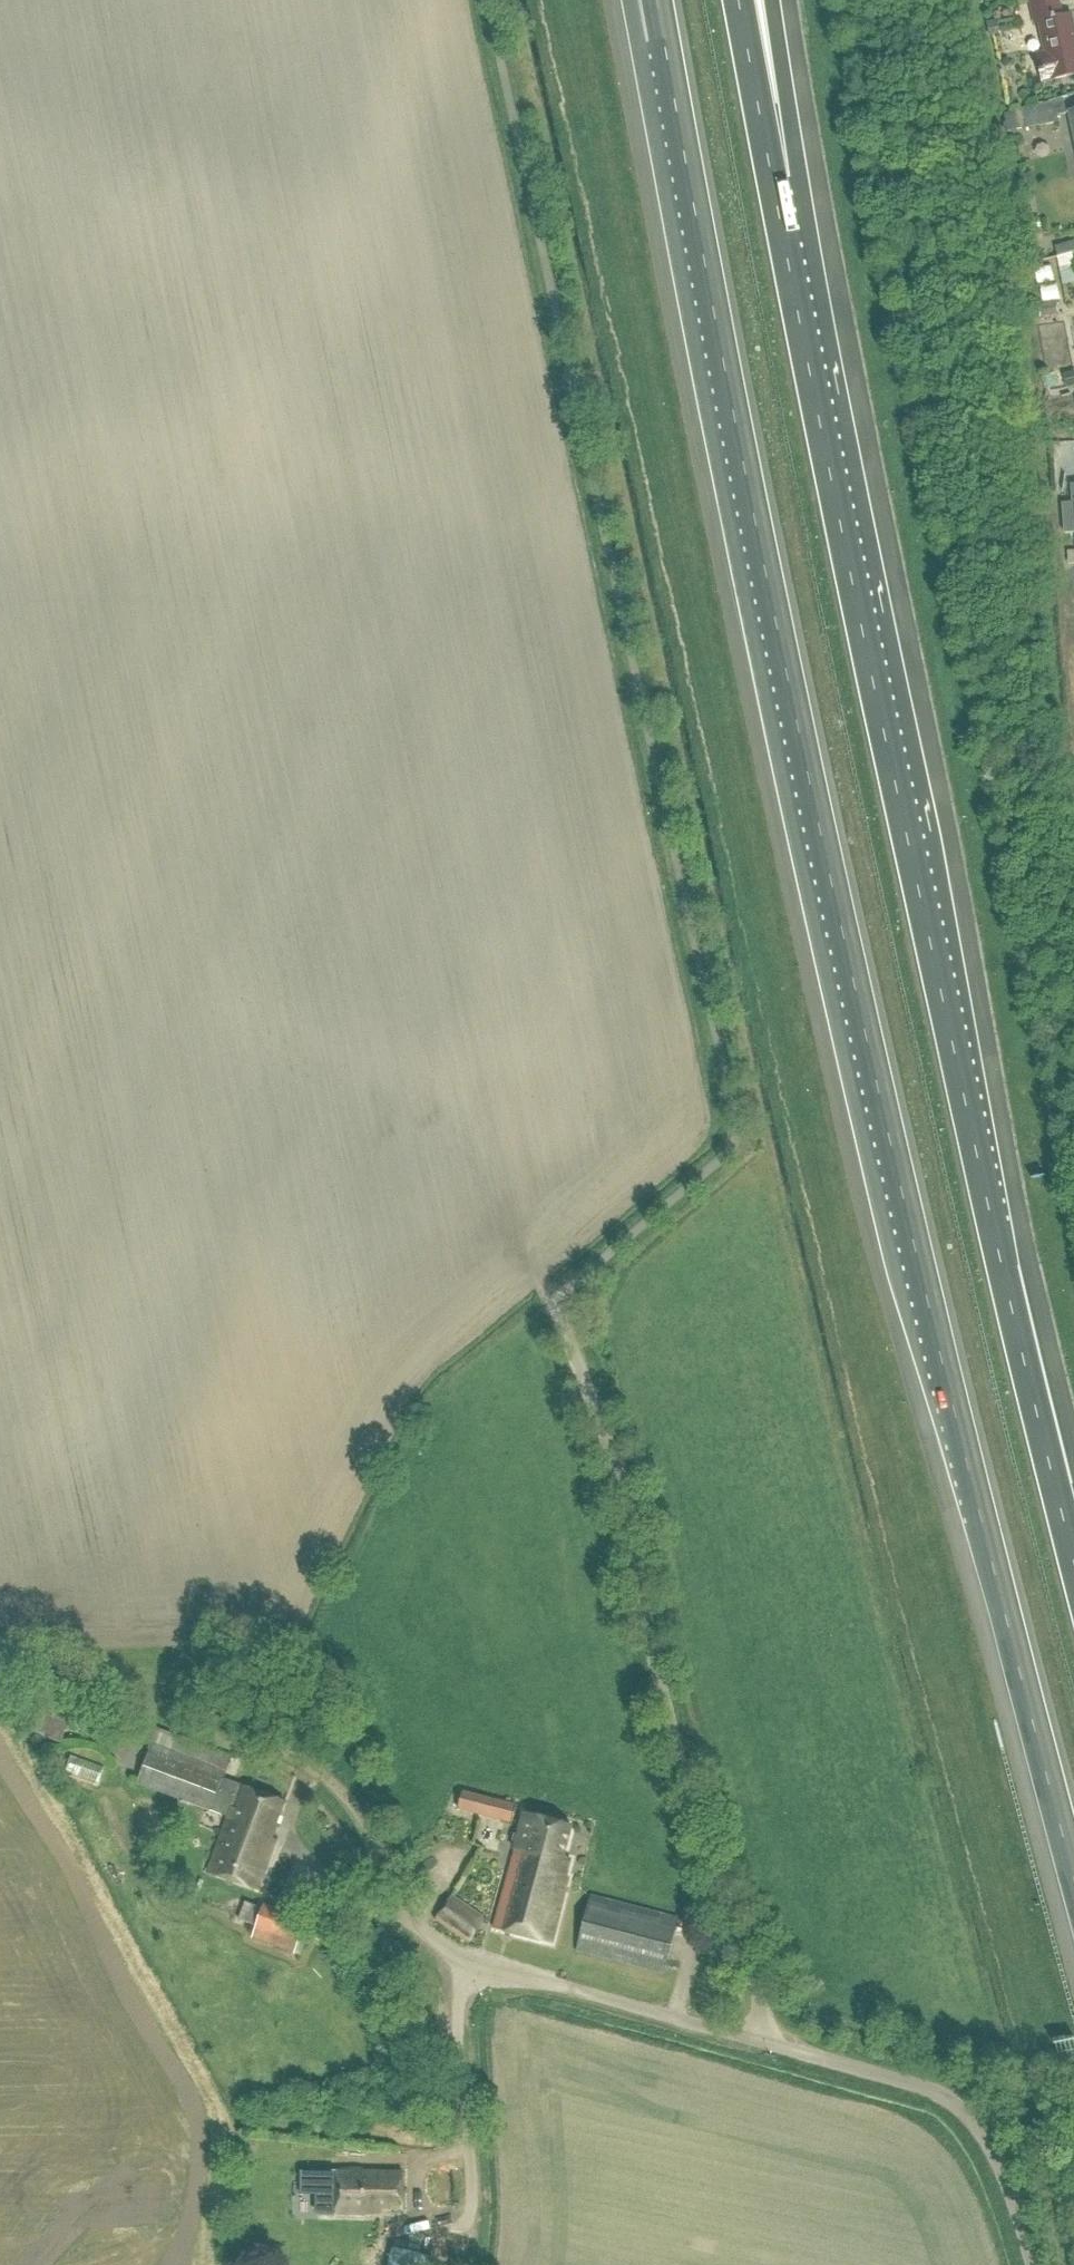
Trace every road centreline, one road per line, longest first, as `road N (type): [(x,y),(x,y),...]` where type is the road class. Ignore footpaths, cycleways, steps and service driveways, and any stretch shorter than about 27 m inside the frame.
road 1 (motorway): [(664,39),(789,687),(904,1219),(1073,1871)]
road 2 (motorway): [(1073,1539),(976,1132),(758,72)]
road 3 (unclassified): [(754,2039),(760,1999),(677,1749),(629,1500),(559,1316),(569,1287)]
road 4 (unclassified): [(467,1959),(424,1929),(356,1809),(310,1765),(256,1737),(130,1695)]
road 5 (unclassified): [(1032,2264),(1002,2170),(958,2104),(920,2085),(754,2039)]
road 6 (unclassified): [(467,1959),(754,2039)]
road 7 (unclassified): [(466,2220),(471,2186),(457,2026),(467,1959)]
road 8 (track): [(0,1660),(130,1695)]

